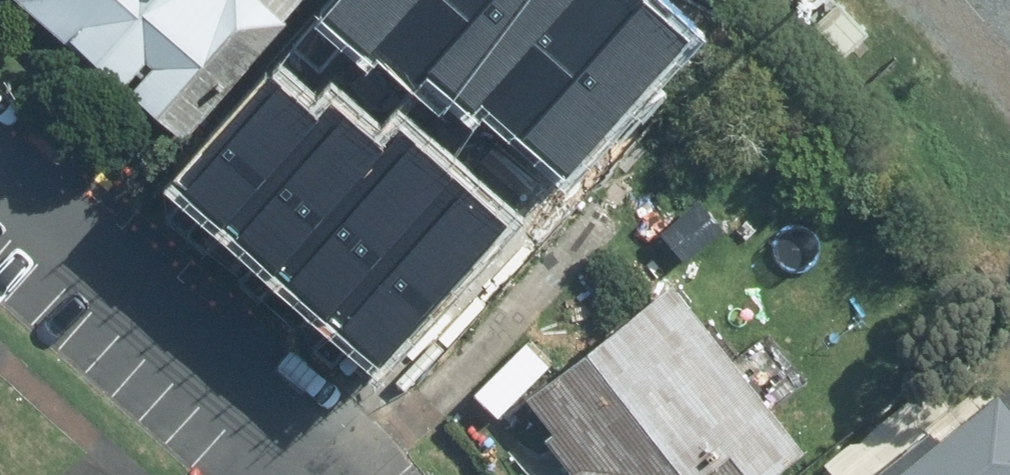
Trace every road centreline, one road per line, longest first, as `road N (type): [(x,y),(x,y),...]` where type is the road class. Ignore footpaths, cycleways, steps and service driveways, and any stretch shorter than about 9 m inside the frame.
road 1 (residential): [(0,180),(321,474)]

